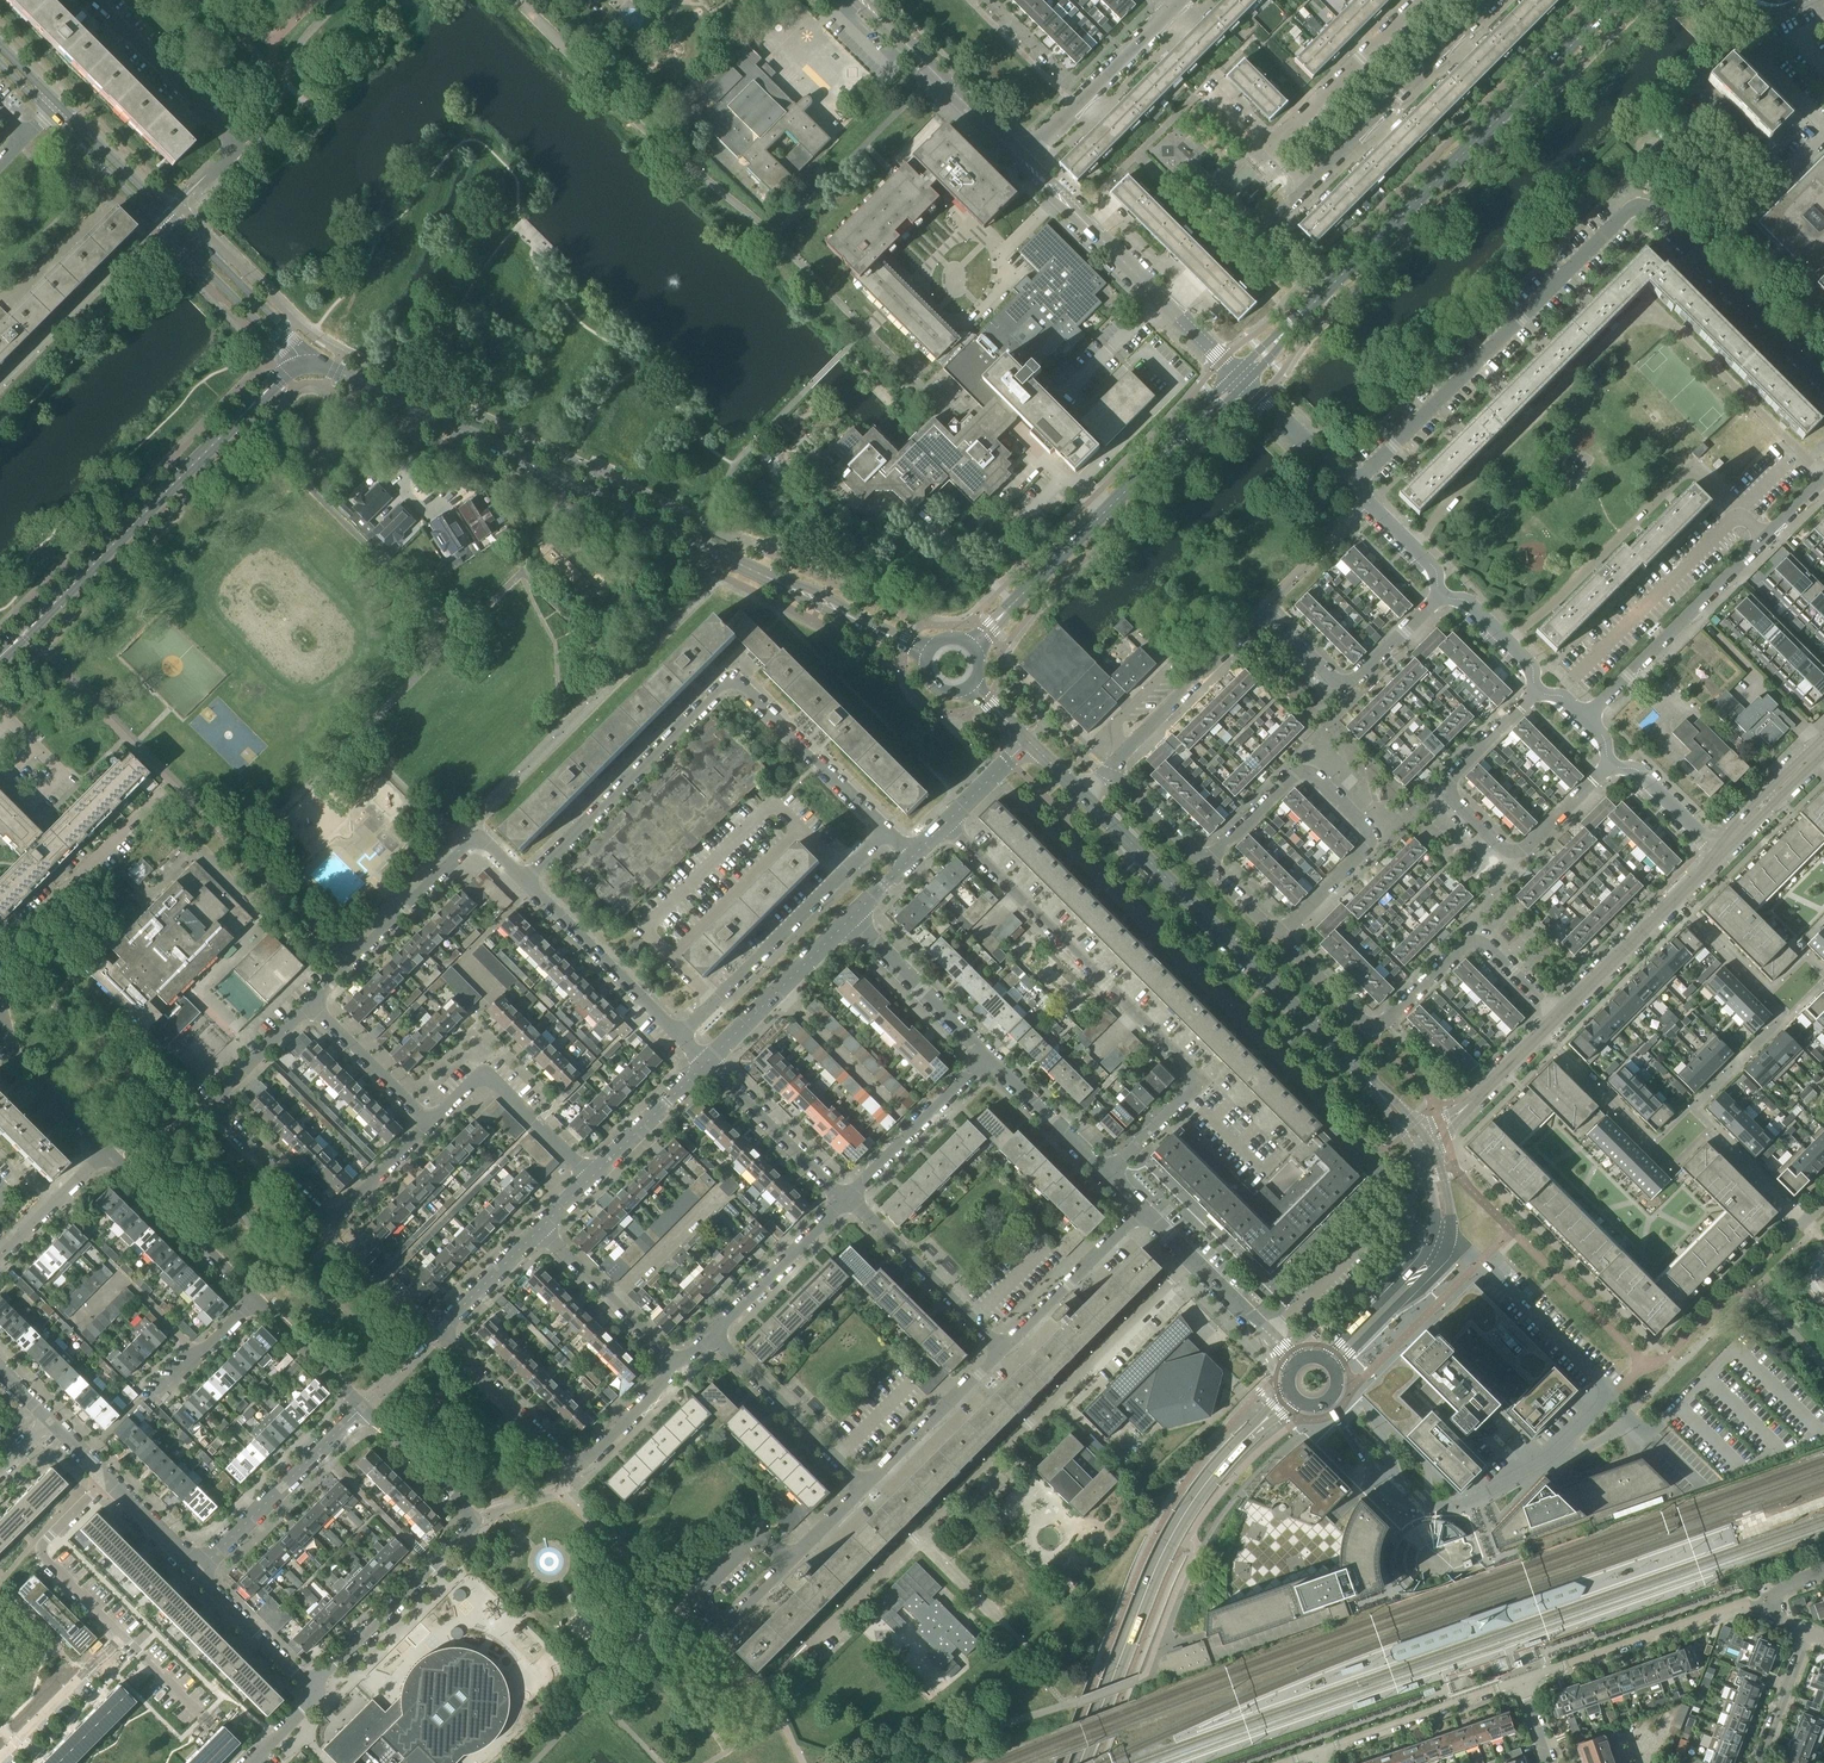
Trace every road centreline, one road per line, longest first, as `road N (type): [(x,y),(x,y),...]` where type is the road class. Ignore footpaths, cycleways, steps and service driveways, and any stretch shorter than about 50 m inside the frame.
road 1 (residential): [(1360,479),(1633,208),(1649,210),(1823,382)]
road 2 (tertiary): [(928,655),(427,415)]
road 3 (residential): [(809,1645),(1193,1260)]
road 4 (residential): [(912,856),(731,680),(524,883)]
road 5 (residential): [(1108,1175),(1201,1078),(945,824)]
road 6 (tertiary): [(1422,1141),(1082,794)]
road 7 (residential): [(1108,768),(1264,610),(1334,680),(1345,681),(1443,594)]
road 8 (residential): [(428,1125),(330,1223),(212,1104),(312,1004)]
road 9 (tertiary): [(1081,1762),(1182,1517),(1223,1463),(1291,1399)]
road 10 (tertiary): [(1321,293),(1617,2)]
road 11 (tertiary): [(0,656),(292,368)]
road 12 (residential): [(314,1694),(333,1664),(467,1527),(464,1506),(362,1408)]
road 13 (tertiary): [(971,646),(1240,374)]
road 14 (residential): [(1450,1241),(1481,1261),(1612,1397),(1543,1461),(1489,1490)]
road 15 (residential): [(1556,1017),(1486,946),(1472,943),(1394,1017),(1365,1024),(1278,935)]
road 16 (tertiary): [(311,364),(302,346),(56,103)]
road 17 (residential): [(1278,935),(1366,850),(1366,826),(1315,776),(1296,776),(1206,864)]
road 18 (residential): [(1611,765),(1522,850),(1499,845),(1455,802),(1453,774),(1538,689)]
road 19 (tertiary): [(48,113),(280,344),(292,368)]
road 20 (residential): [(585,1461),(567,1460),(443,1336),(538,1232)]
road 21 (residential): [(199,1714),(42,1556),(42,1546),(107,1481)]
road 22 (residential): [(1240,374),(1021,158)]
road 23 (residential): [(1418,0),(1270,147),(1310,186)]
road 24 (residential): [(1310,186),(1496,0)]
road 25 (residential): [(1522,1683),(1770,1596)]
road 26 (residential): [(1576,676),(1737,517),(1760,541)]
road 27 (residential): [(705,1064),(524,883)]
road 28 (residential): [(1760,541),(1585,720)]
road 29 (residential): [(312,1004),(480,839)]
road 30 (residential): [(197,1573),(362,1408)]
road 31 (residential): [(0,952),(161,794)]
road 32 (residential): [(1021,158),(860,0)]
road 33 (residential): [(590,1180),(488,1077),(428,1125)]
road 34 (residential): [(863,1490),(711,1336)]
road 35 (residential): [(1002,1351),(848,1199)]
road 36 (residential): [(1522,1683),(1318,1753)]
road 37 (residential): [(1021,158),(1172,9)]
road 38 (residential): [(256,1298),(106,1151)]
road 39 (residential): [(1330,1402),(1394,1494),(1431,1503),(1489,1490)]
road 40 (residential): [(1689,1105),(1652,1142),(1543,1030)]
road 41 (residential): [(705,1064),(851,917)]
road 42 (residential): [(848,1199),(990,1056)]
road 43 (residential): [(1002,1351),(1143,1210)]
road 44 (residential): [(848,1199),(705,1064)]
road 45 (residential): [(680,1368),(538,1232)]
road 46 (residential): [(851,917),(990,1056)]
road 47 (residential): [(863,1490),(1002,1351)]
road 48 (residential): [(725,1627),(863,1490)]
road 49 (residential): [(711,1336),(848,1199)]
road 50 (residential): [(106,1151),(11,1052),(0,1011)]
road 51 (tertiary): [(1336,1370),(1442,1259),(1450,1241)]
road 52 (residential): [(314,1694),(197,1573)]
road 53 (residential): [(428,1125),(312,1004)]
road 54 (residential): [(1556,1017),(1674,898)]
road 55 (residential): [(990,1056),(1108,1175)]
road 56 (tertiary): [(1433,1233),(1422,1259),(1326,1359)]
road 57 (residential): [(1422,1141),(1543,1030)]
road 58 (residential): [(1689,1105),(1803,1223)]
road 59 (residential): [(590,1180),(705,1064)]
road 60 (residential): [(1360,479),(1336,472),(1240,374)]
road 61 (residential): [(1710,105),(1783,179),(1823,139)]
road 62 (residential): [(362,1408),(256,1298)]
road 63 (residential): [(0,1257),(106,1151)]
road 64 (residential): [(1718,853),(1821,749)]
road 65 (residential): [(1321,293),(1269,242),(1271,224),(1310,186)]
road 66 (residential): [(1443,594),(1430,564),(1367,502),(1360,479)]
road 67 (residential): [(1193,1260),(1294,1362)]
road 68 (residential): [(1718,853),(1640,773),(1611,765)]
road 69 (residential): [(1538,689),(1530,664),(1472,607),(1443,594)]
road 70 (residential): [(1809,1633),(1759,1762)]
road 71 (residential): [(156,1393),(256,1298)]
road 72 (residential): [(1206,864),(1108,768)]
road 73 (residential): [(585,1461),(680,1368)]
road 74 (residential): [(1762,995),(1674,898)]
road 75 (residential): [(1783,1017),(1689,1105)]
road 76 (residential): [(197,1573),(107,1481)]
road 77 (tertiary): [(427,415),(311,364)]
road 78 (residential): [(427,415),(403,482),(421,507),(444,507)]
road 79 (residential): [(1,1762),(89,1675)]

